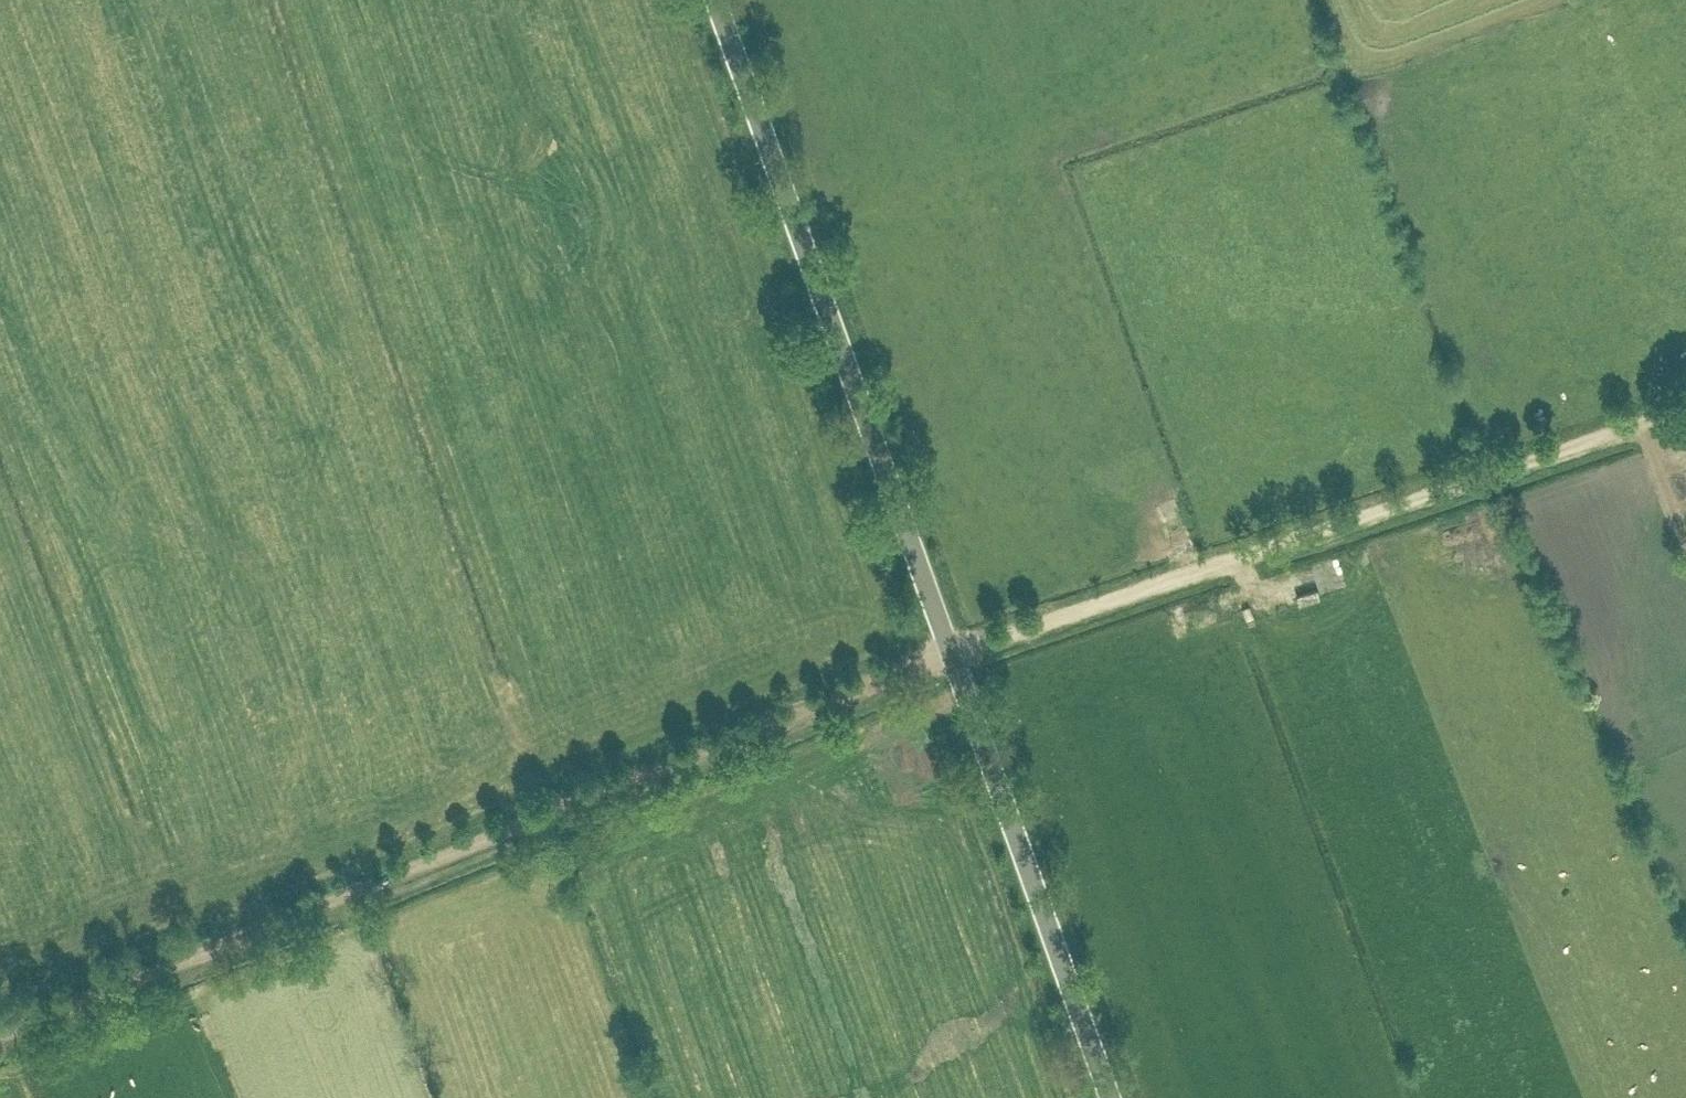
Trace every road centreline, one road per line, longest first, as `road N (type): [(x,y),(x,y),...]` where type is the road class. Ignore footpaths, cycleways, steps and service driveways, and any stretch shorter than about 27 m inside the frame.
road 1 (track): [(0,1032),(953,652),(1685,405)]
road 2 (unclassified): [(1104,1097),(953,652),(708,0)]

